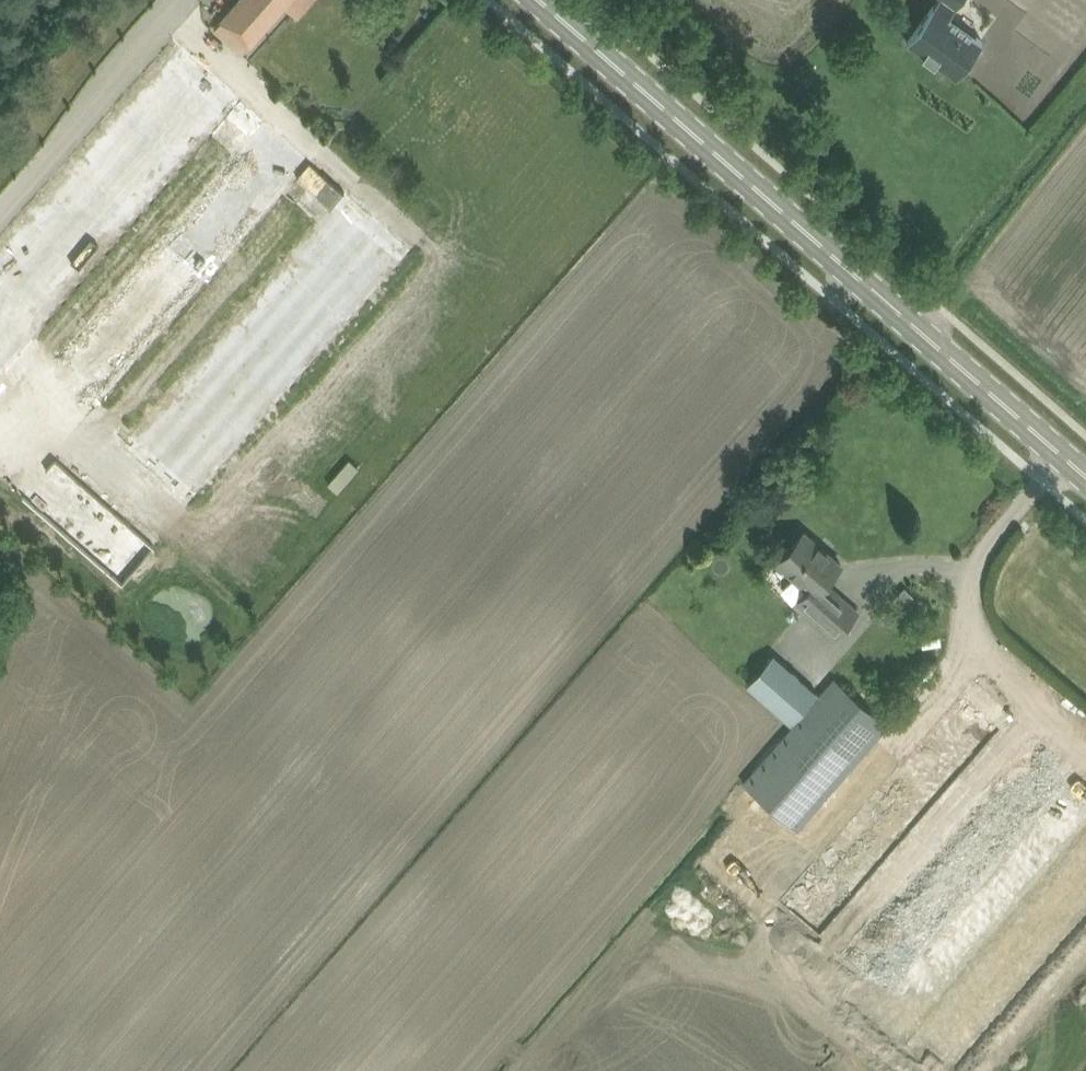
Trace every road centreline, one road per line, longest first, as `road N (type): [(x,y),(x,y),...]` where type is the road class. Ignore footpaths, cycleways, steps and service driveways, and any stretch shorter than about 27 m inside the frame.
road 1 (primary): [(1085,474),(543,0)]

